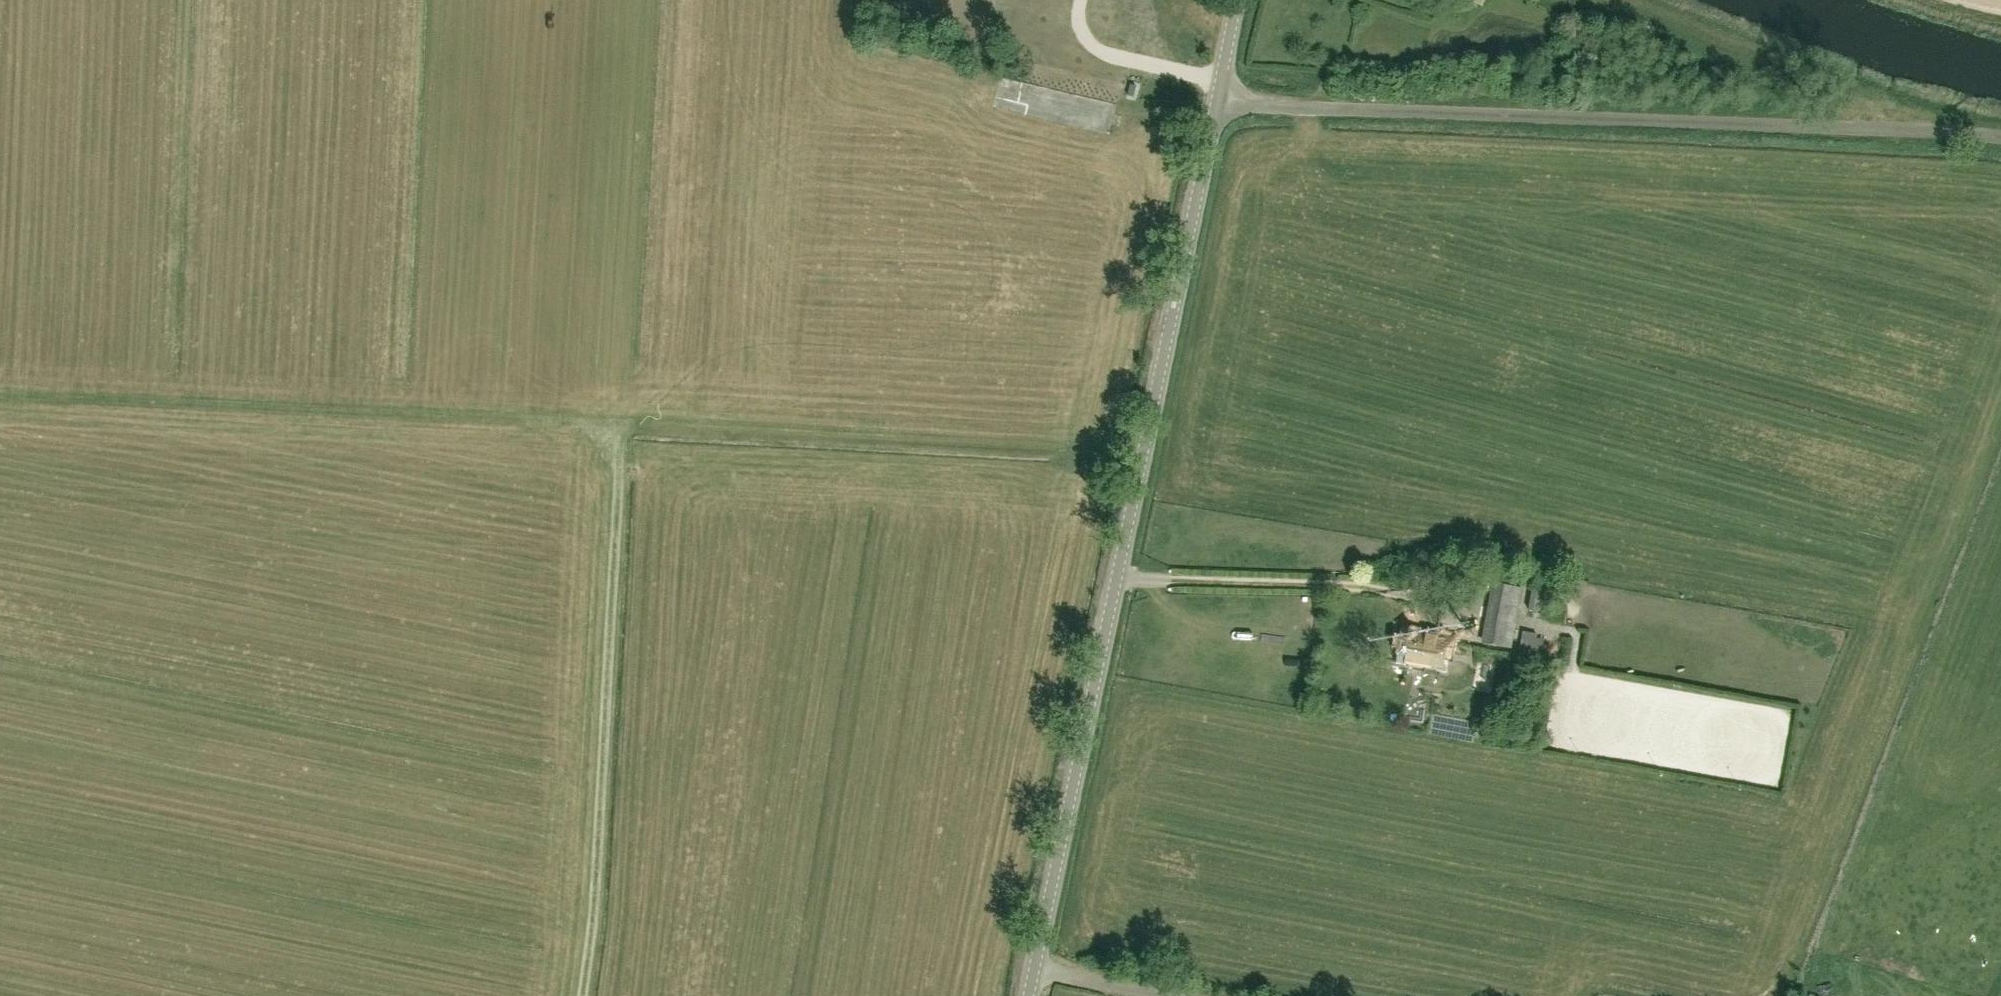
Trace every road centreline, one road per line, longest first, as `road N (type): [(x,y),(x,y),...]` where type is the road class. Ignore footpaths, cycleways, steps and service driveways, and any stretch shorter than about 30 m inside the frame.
road 1 (tertiary): [(1029,995),(1217,105)]
road 2 (unclassified): [(1217,105),(2000,137)]

